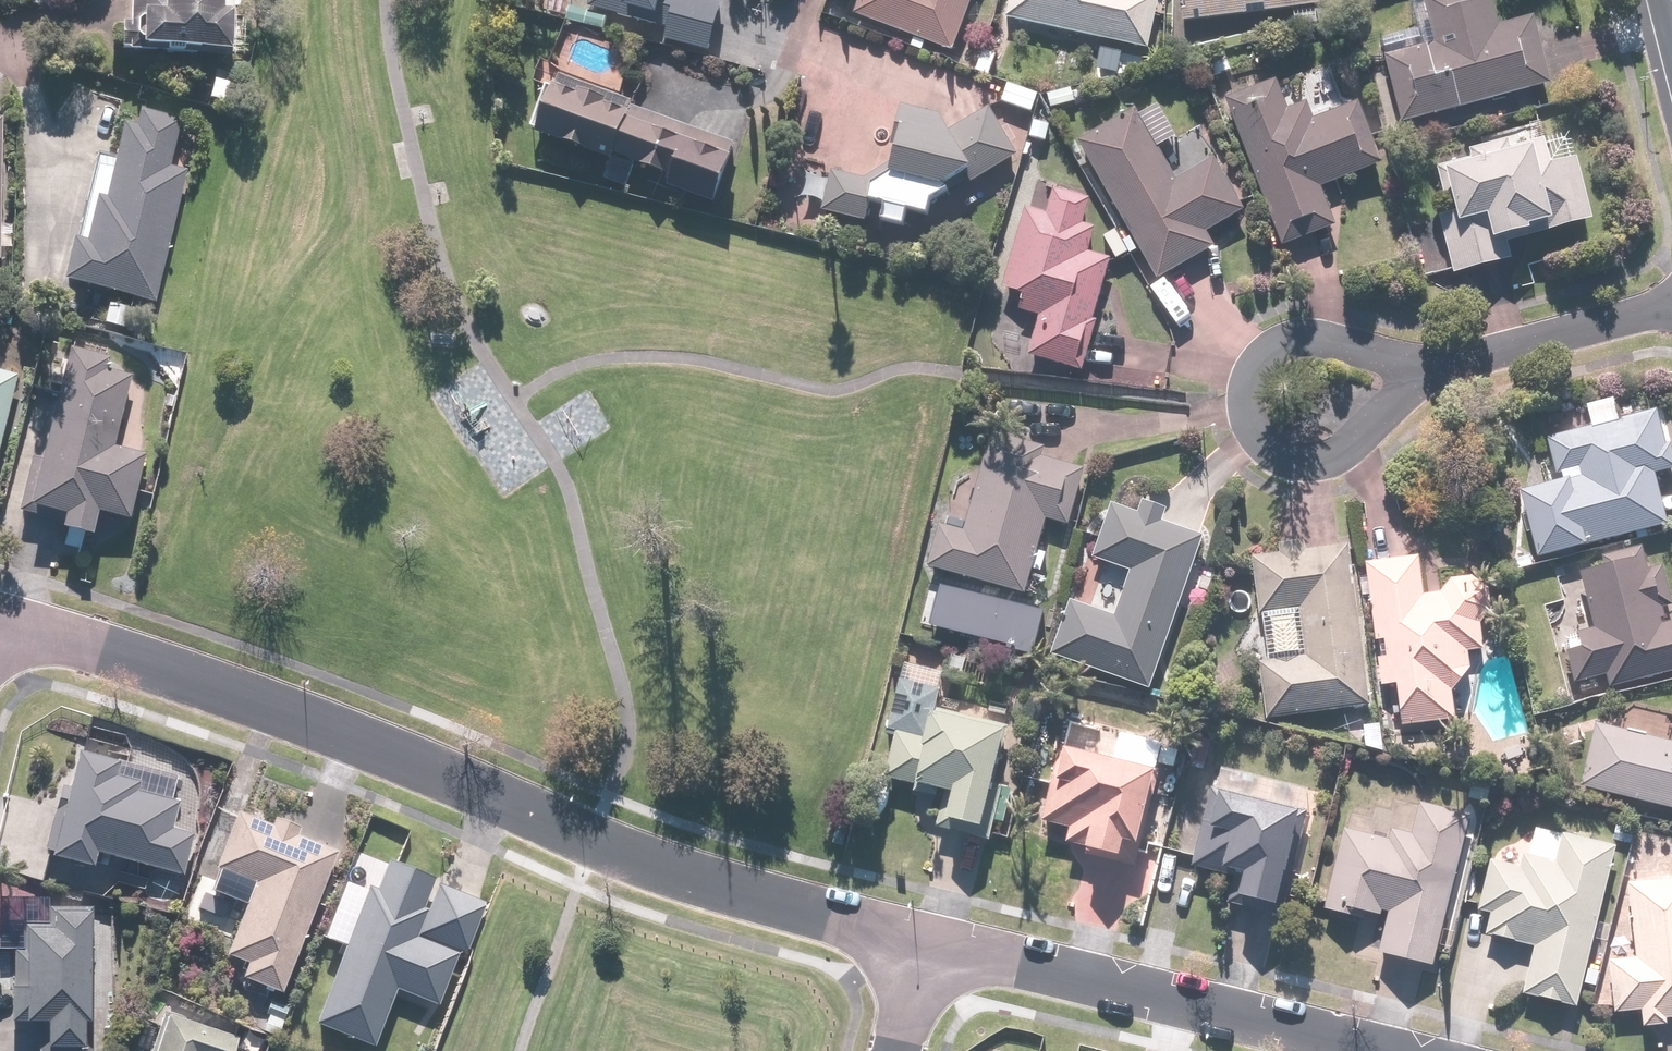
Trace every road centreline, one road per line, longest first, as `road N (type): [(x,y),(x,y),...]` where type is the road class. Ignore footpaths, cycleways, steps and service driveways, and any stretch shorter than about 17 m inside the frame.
road 1 (residential): [(923,943),(586,839),(96,645),(0,620)]
road 2 (residential): [(1381,1050),(923,943)]
road 3 (residential): [(1448,367),(1304,345),(1272,356),(1248,383),(1244,414),(1254,432),(1302,462),(1341,451)]
road 4 (residential): [(1671,308),(1448,367)]
road 5 (residential): [(1341,451),(1448,367)]

